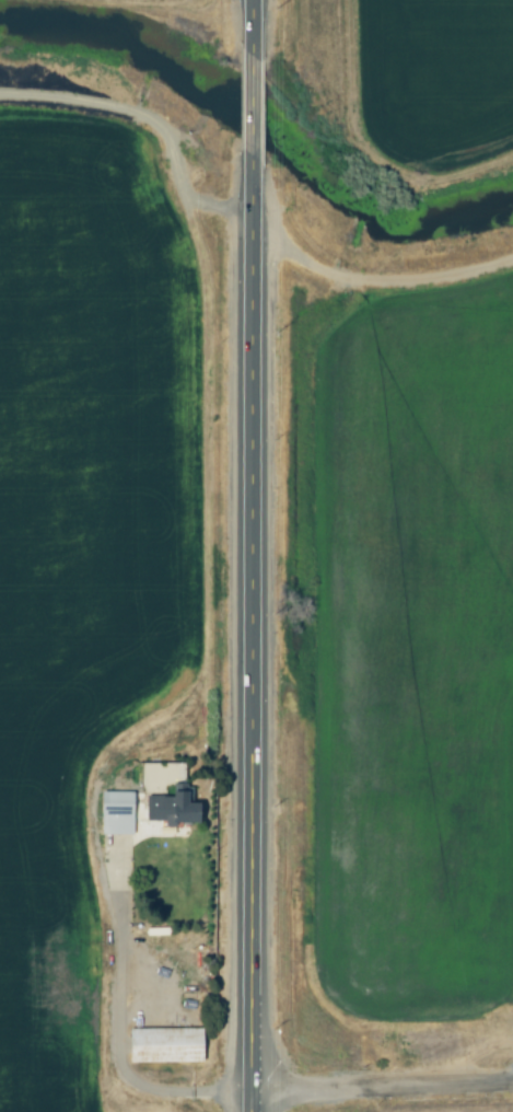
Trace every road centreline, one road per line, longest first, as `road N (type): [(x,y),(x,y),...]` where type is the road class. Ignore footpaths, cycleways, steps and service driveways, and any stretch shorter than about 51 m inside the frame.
road 1 (trunk): [(249,1111),(251,0)]
road 2 (tertiary): [(249,1092),(512,1084)]

